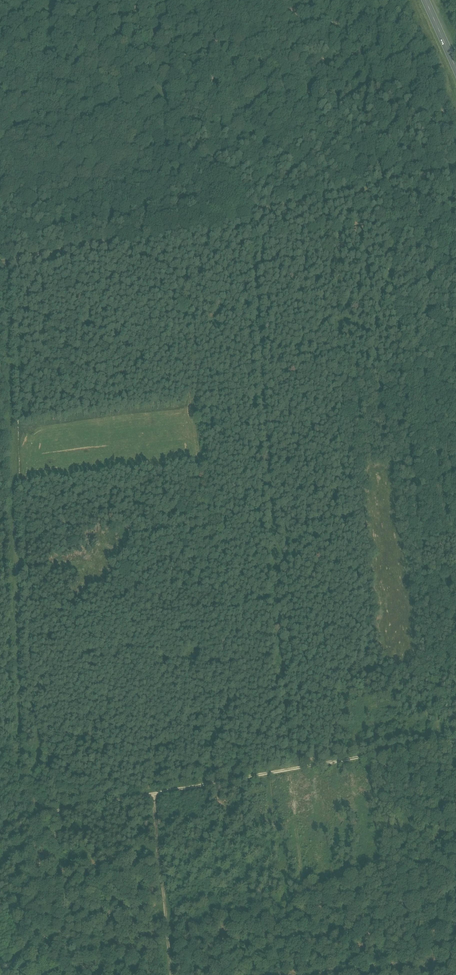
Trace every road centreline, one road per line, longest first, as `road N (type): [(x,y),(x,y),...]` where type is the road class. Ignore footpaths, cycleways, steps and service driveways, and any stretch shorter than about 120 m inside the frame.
road 1 (track): [(0,261),(455,170)]
road 2 (track): [(240,212),(93,0)]
road 3 (track): [(177,974),(156,791)]
road 4 (track): [(455,964),(317,974)]

